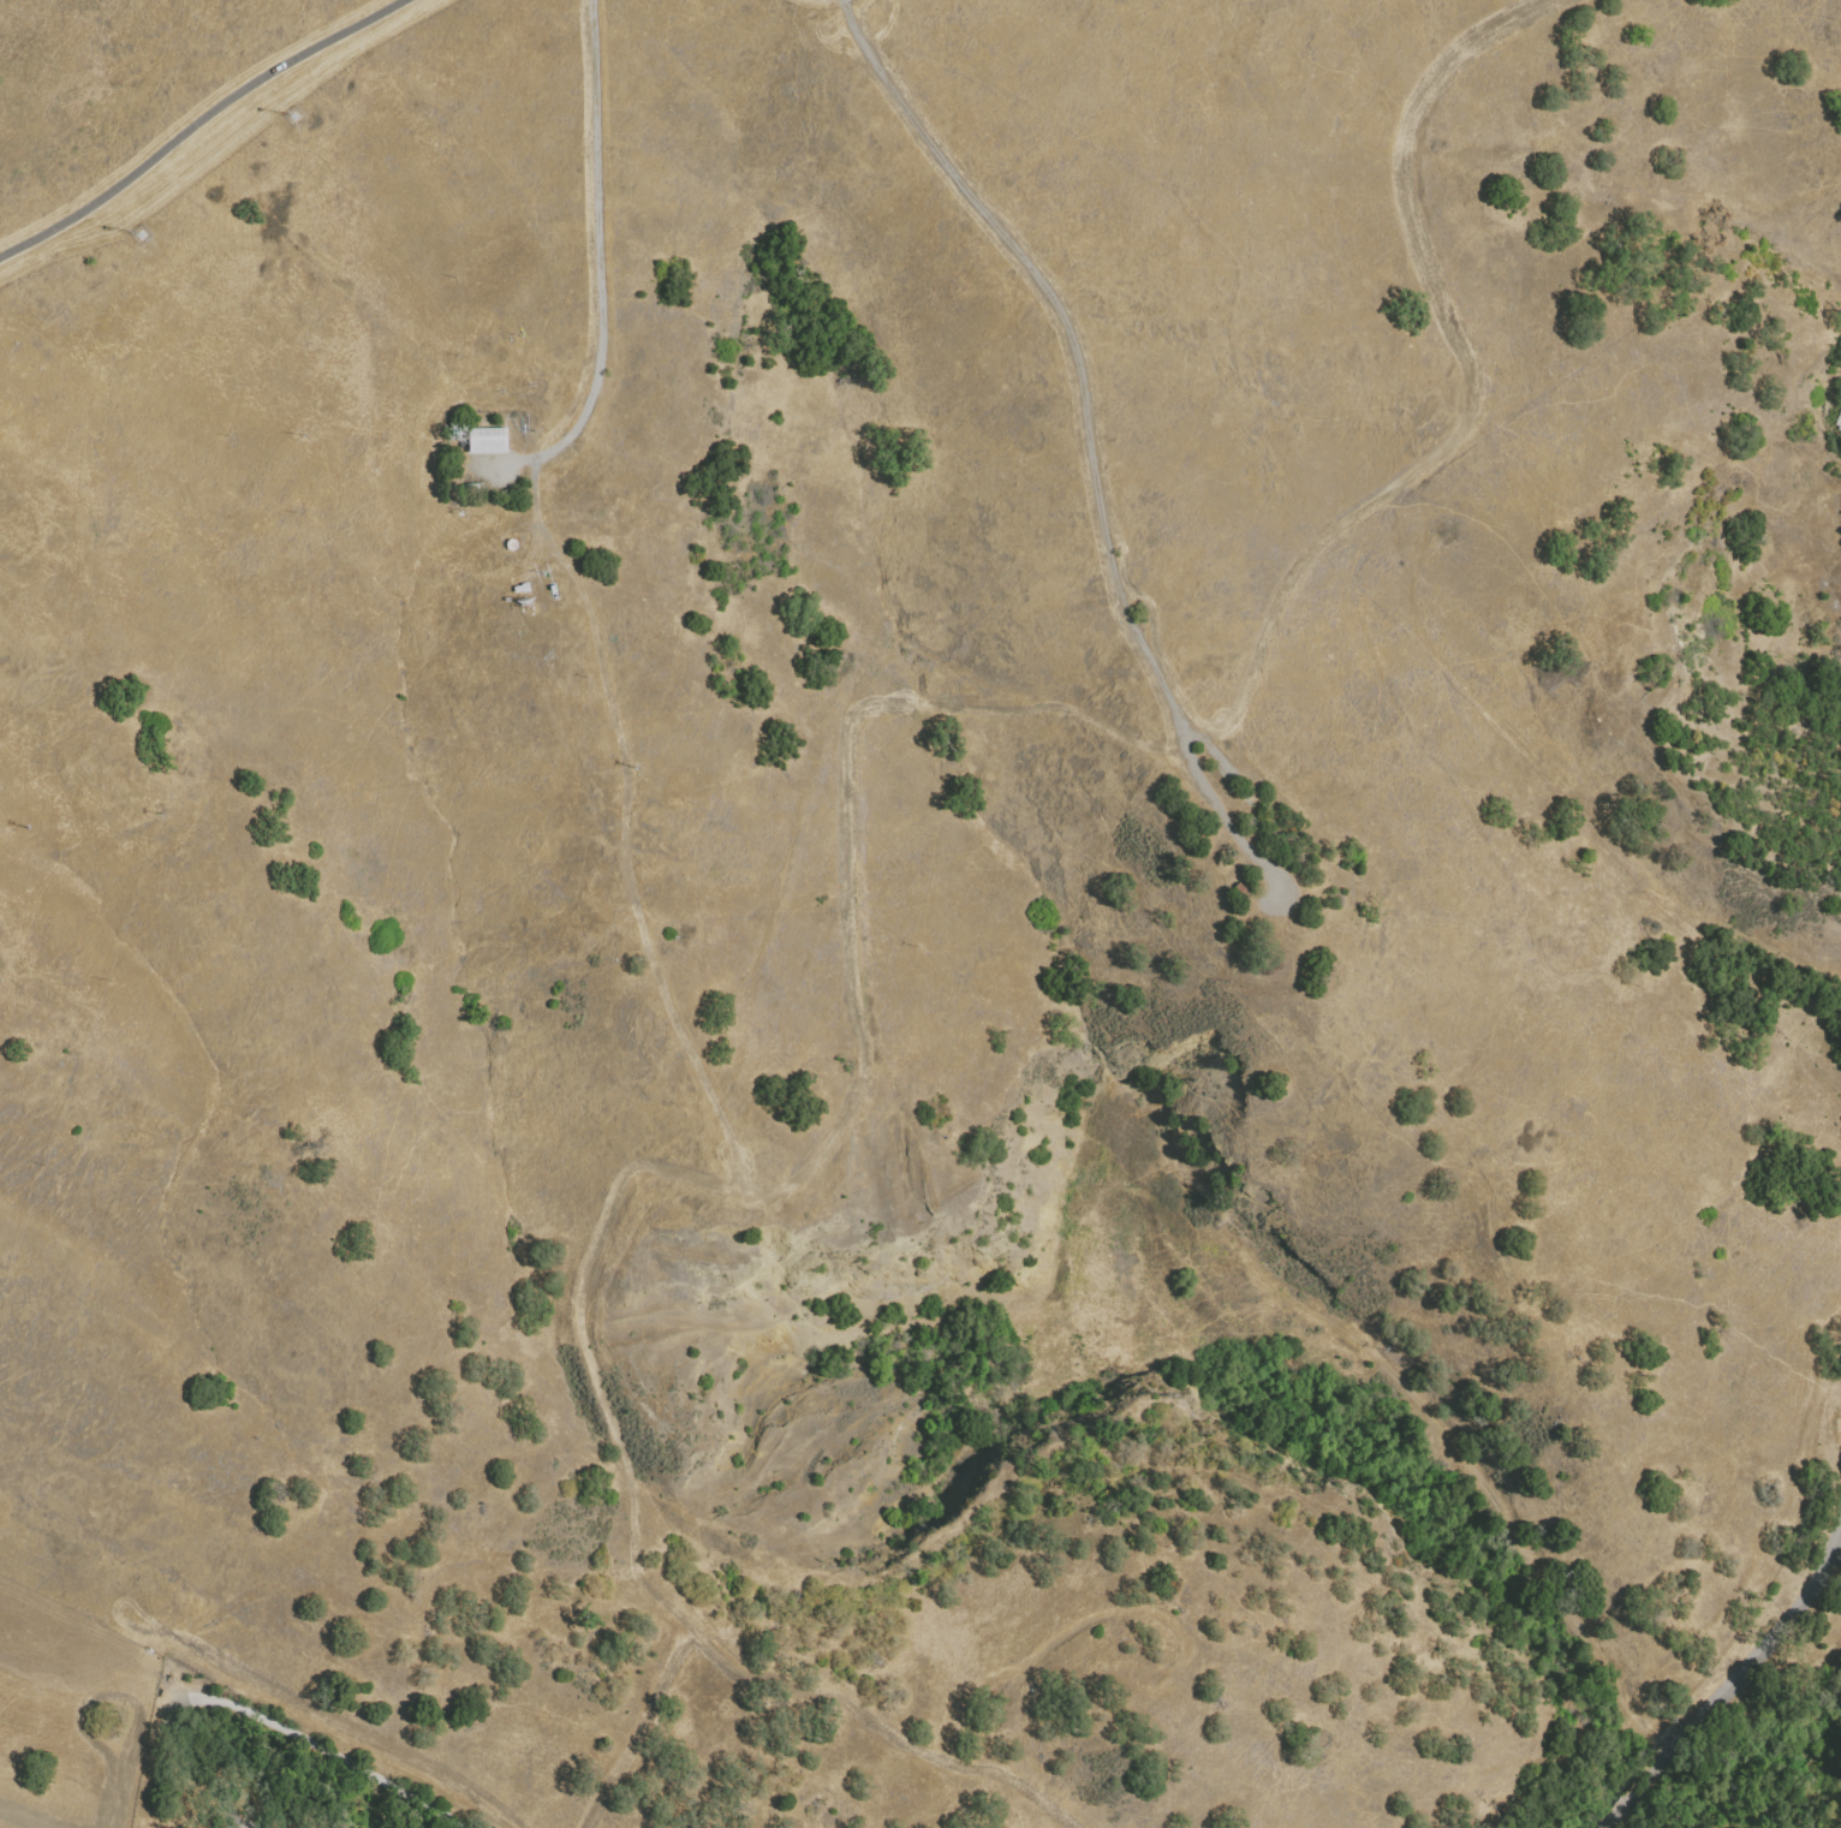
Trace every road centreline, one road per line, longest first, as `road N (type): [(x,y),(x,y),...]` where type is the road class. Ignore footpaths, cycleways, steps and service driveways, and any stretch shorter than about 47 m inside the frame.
road 1 (track): [(844,0),(877,75),(1065,331),(1080,375),(1120,600),(1186,732),(1194,770),(1281,894)]
road 2 (track): [(591,0),(601,375),(566,445),(487,470)]
road 3 (track): [(414,0),(250,73),(143,167),(0,248)]
road 4 (tertiary): [(1840,1529),(1829,1562),(1798,1604),(1633,1796)]
road 5 (residential): [(466,1827),(214,1697)]

